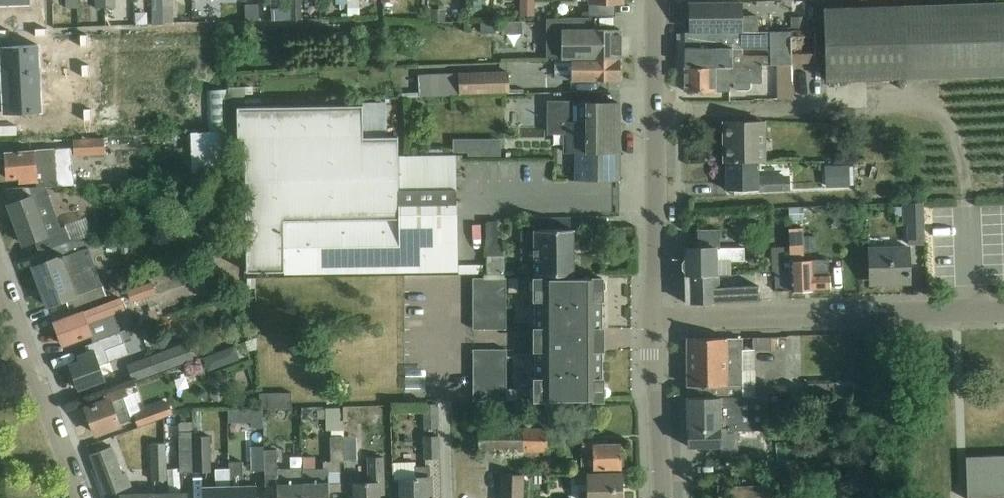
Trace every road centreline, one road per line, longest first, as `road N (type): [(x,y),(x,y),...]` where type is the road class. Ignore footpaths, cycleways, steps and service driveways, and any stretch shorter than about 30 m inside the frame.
road 1 (unclassified): [(1003,306),(649,319)]
road 2 (tertiary): [(649,319),(656,273),(656,0)]
road 3 (residential): [(80,497),(0,281)]
road 4 (tertiary): [(663,497),(649,319)]

